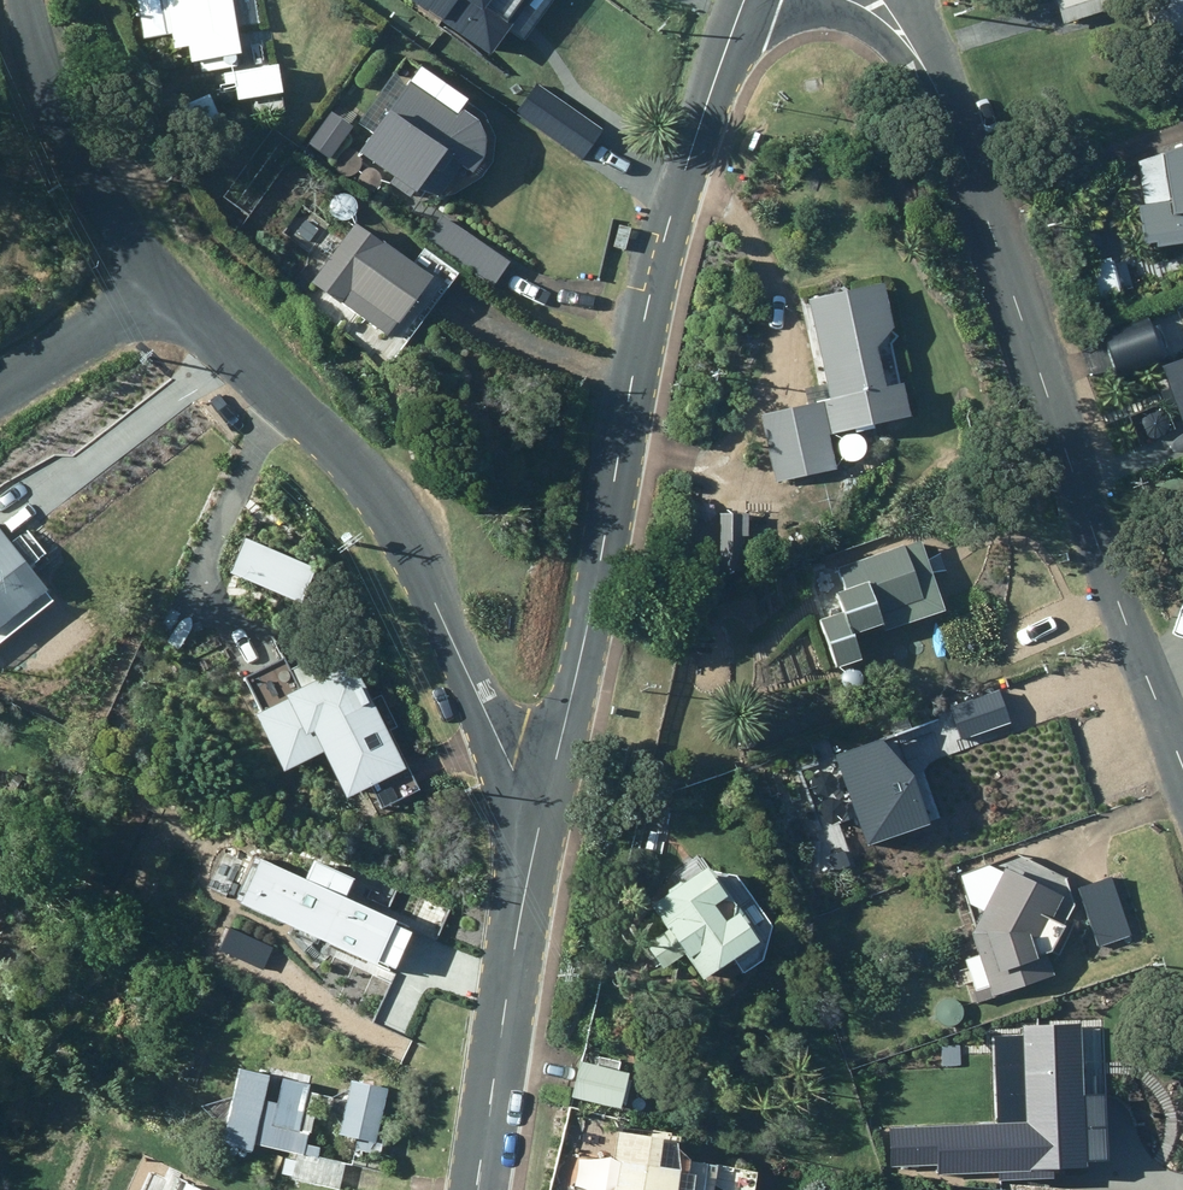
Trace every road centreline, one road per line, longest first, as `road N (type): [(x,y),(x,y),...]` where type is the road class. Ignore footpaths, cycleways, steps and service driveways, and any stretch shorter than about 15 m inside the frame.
road 1 (unclassified): [(546,809),(620,454),(637,305),(742,0)]
road 2 (residential): [(943,104),(1182,747)]
road 3 (residential): [(155,303),(344,456),(389,507),(499,763),(522,800),(546,809)]
road 4 (unclassified): [(476,1189),(546,809)]
road 5 (residential): [(27,0),(49,110),(155,303)]
road 6 (residential): [(943,104),(872,31),(762,0)]
road 7 (residential): [(155,303),(0,402)]

